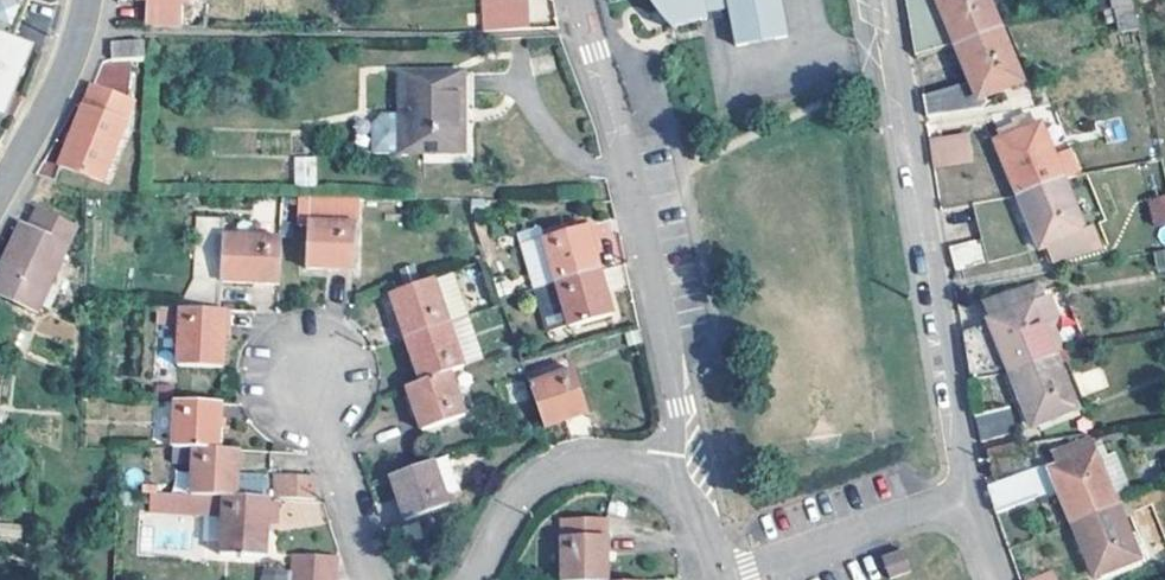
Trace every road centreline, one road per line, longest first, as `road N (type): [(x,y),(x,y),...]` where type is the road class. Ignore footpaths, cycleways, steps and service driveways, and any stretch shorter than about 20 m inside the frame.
road 1 (residential): [(967,500),(890,0)]
road 2 (residential): [(584,0),(622,131),(678,408),(661,479)]
road 3 (residential): [(967,500),(722,575)]
road 4 (residential): [(661,479),(592,463),(557,471),(527,492),(473,579)]
road 5 (residential): [(90,0),(75,65),(0,206)]
road 6 (residential): [(374,579),(304,376)]

